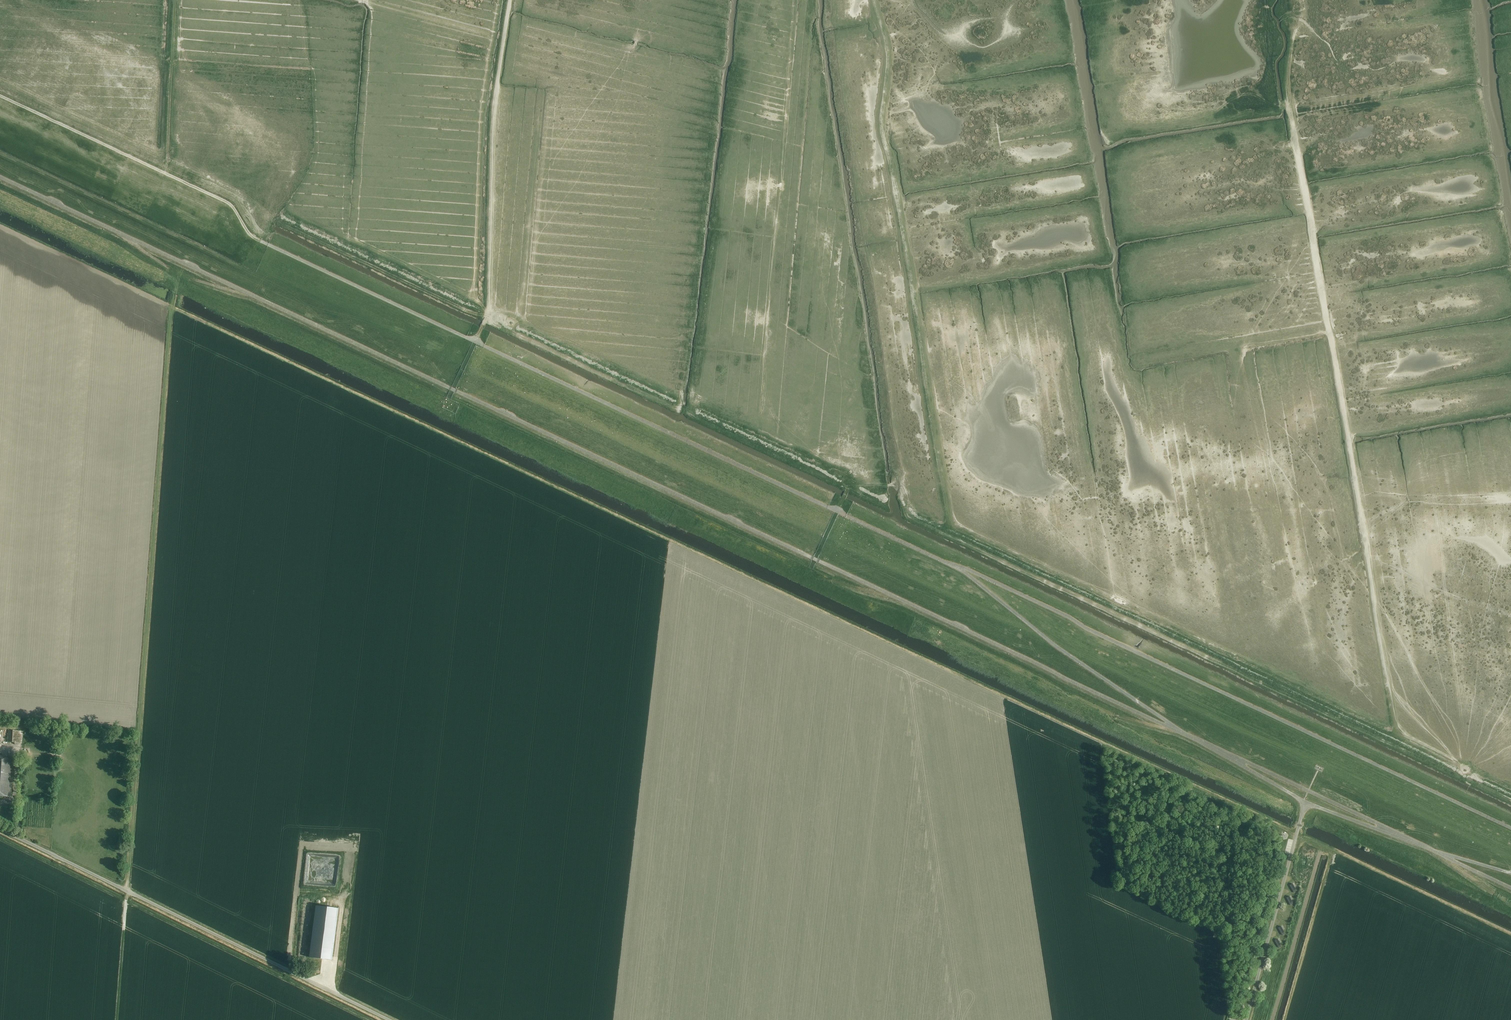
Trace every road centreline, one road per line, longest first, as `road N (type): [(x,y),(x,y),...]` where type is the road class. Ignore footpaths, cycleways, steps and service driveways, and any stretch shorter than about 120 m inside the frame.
road 1 (unclassified): [(389,1019),(0,829)]
road 2 (unclassified): [(1247,1019),(1304,801)]

